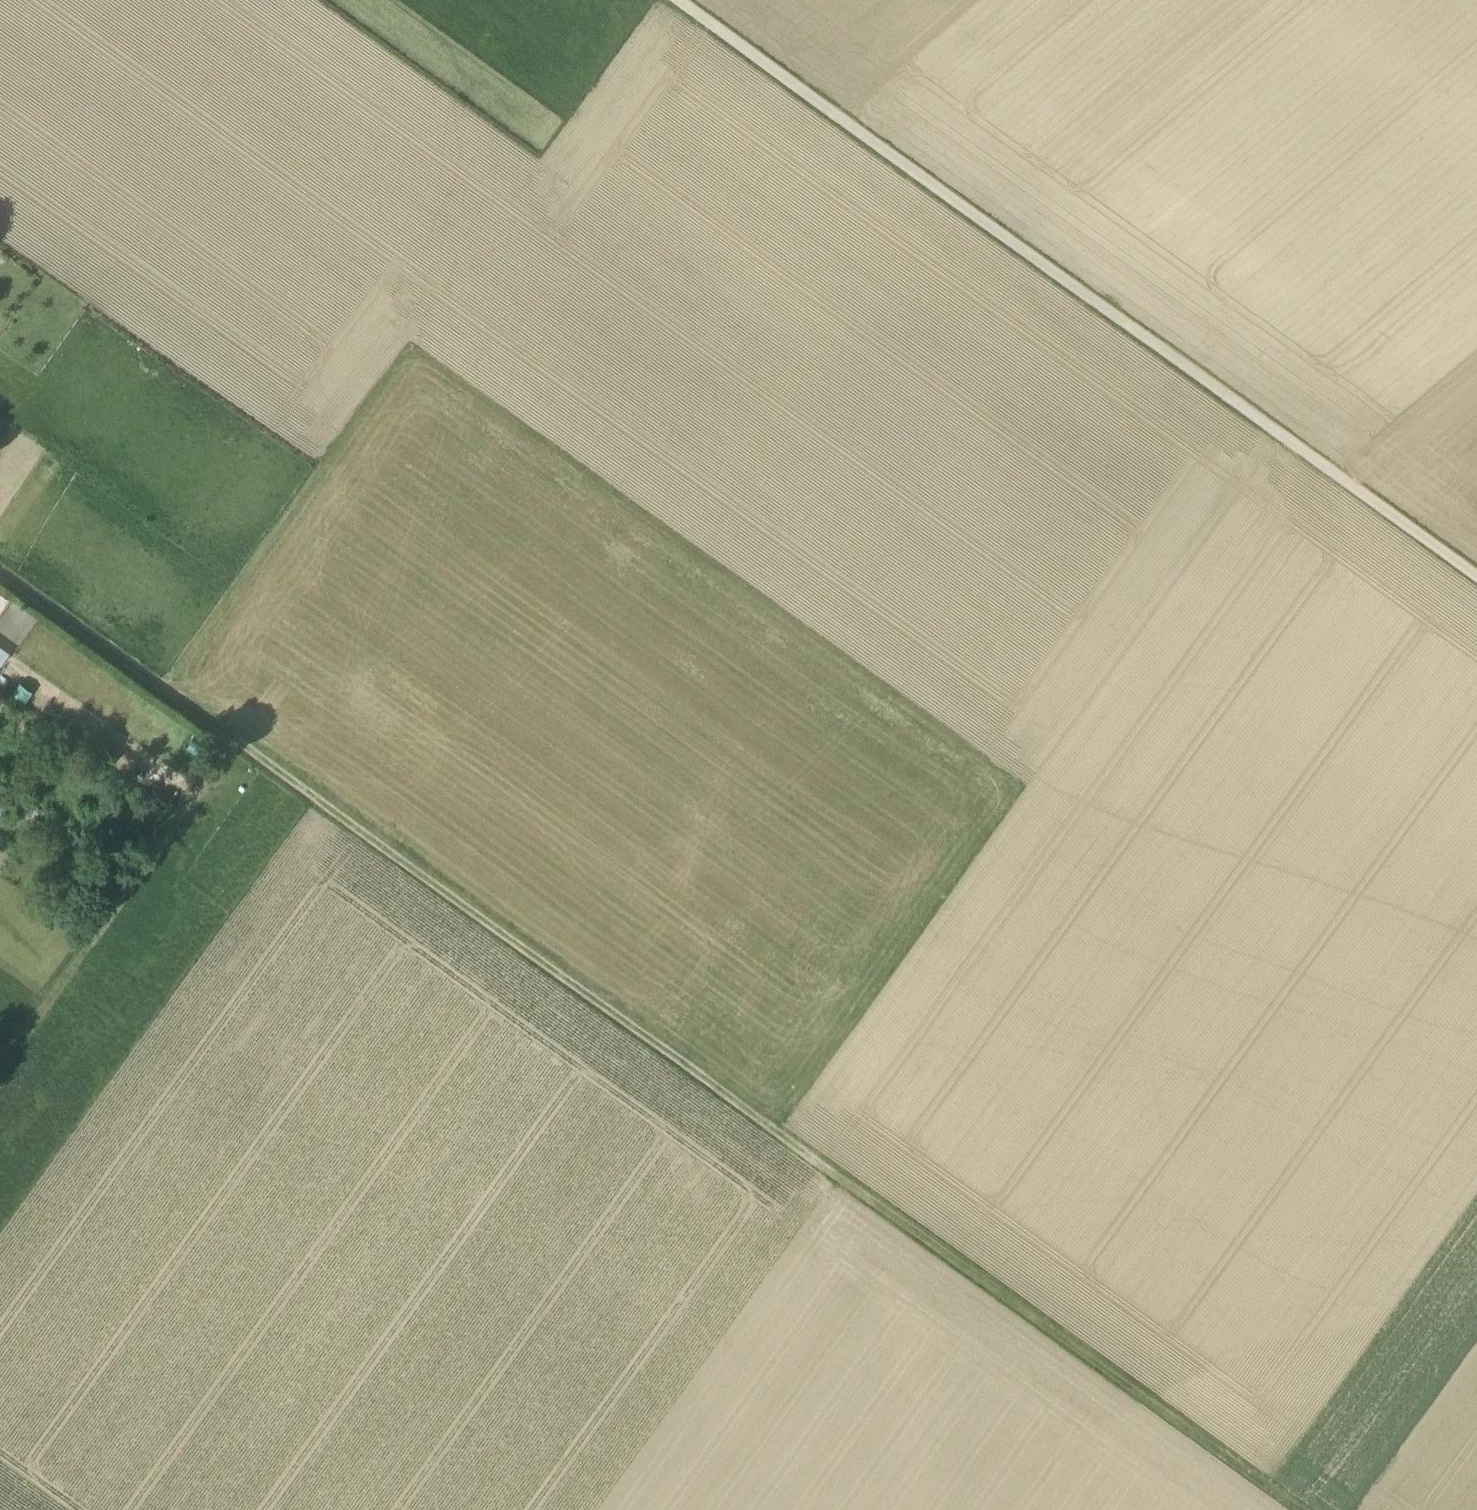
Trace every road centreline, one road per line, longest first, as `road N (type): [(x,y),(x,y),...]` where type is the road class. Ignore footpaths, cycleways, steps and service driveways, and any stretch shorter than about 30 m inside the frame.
road 1 (track): [(0,569),(1301,1509)]
road 2 (track): [(679,0),(1476,576)]

